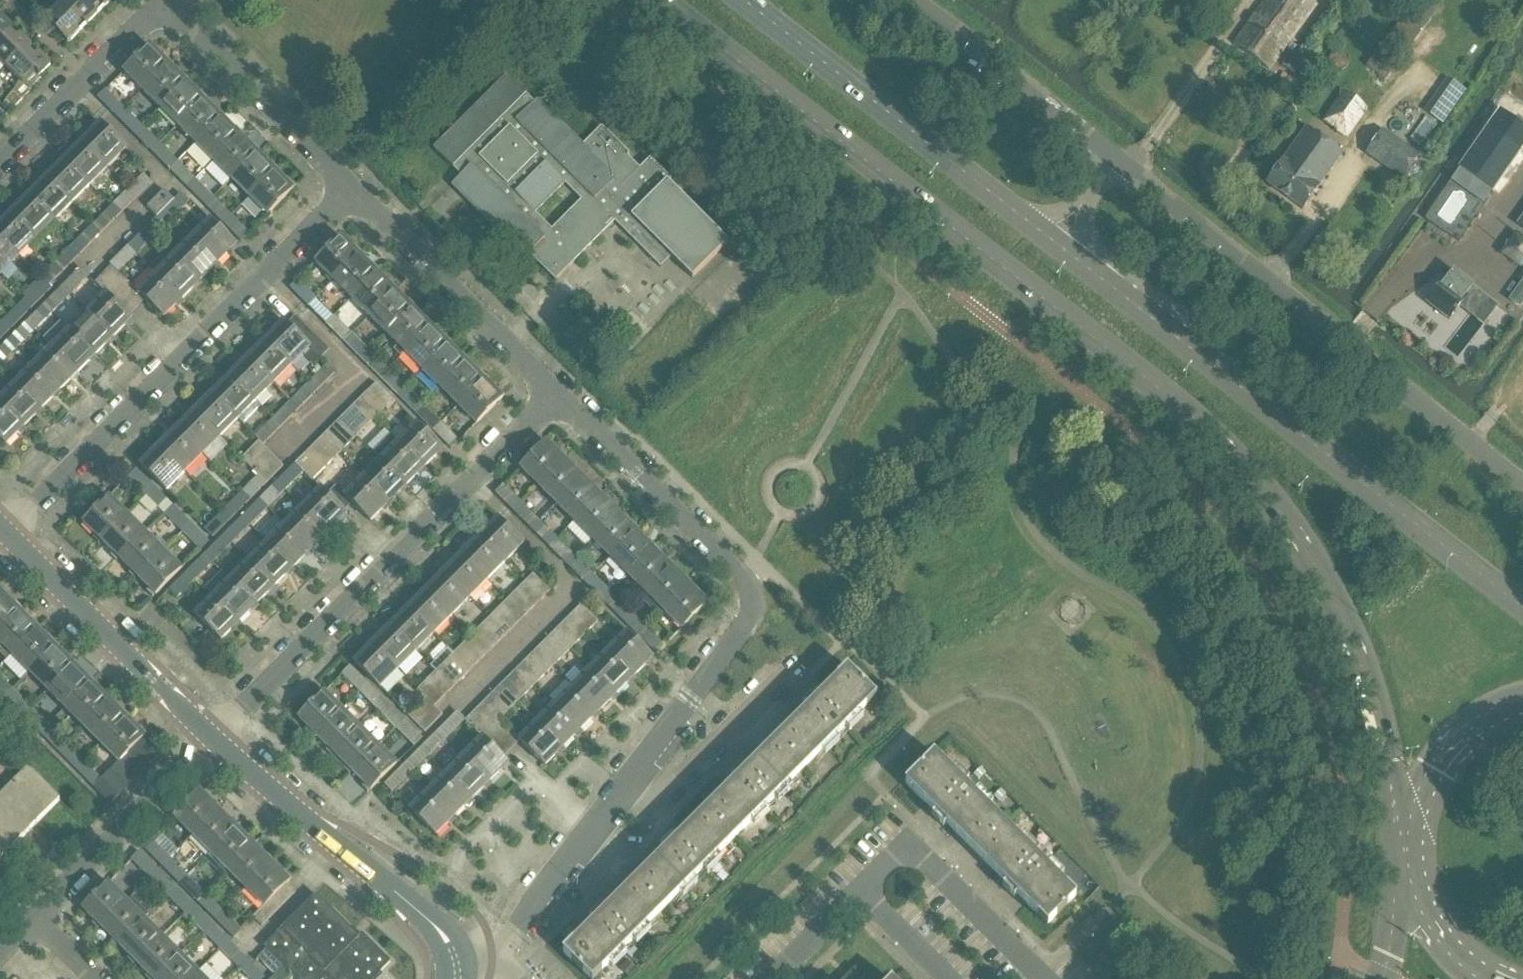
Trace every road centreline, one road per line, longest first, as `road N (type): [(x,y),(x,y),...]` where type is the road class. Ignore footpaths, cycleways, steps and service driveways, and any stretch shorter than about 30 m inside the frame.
road 1 (trunk): [(667,0),(1158,380),(1241,464),(1306,546),(1348,632),(1405,846)]
road 2 (trunk): [(1522,601),(1108,281)]
road 3 (residential): [(625,784),(755,617),(756,599),(553,392)]
road 4 (unclassified): [(1522,483),(1117,159)]
road 5 (residential): [(210,739),(553,392)]
road 6 (residential): [(4,534),(344,190)]
road 7 (residential): [(482,972),(210,739)]
road 8 (trunk): [(1021,213),(749,0)]
road 9 (residential): [(553,392),(344,190)]
road 10 (residential): [(210,739),(4,534)]
road 11 (unclassified): [(1117,159),(906,0)]
road 12 (residential): [(862,893),(909,845),(1043,978)]
road 13 (residential): [(32,920),(210,739)]
road 14 (residential): [(482,972),(625,784)]
road 15 (residential): [(344,190),(177,23)]
road 16 (residential): [(625,784),(661,798),(797,660)]
road 17 (residential): [(0,163),(161,7)]
road 18 (trunk): [(1522,704),(1455,744),(1435,769),(1405,846)]
road 19 (trunk): [(1408,872),(1448,941),(1496,978)]
road 20 (residential): [(772,978),(862,893)]
road 21 (residential): [(948,978),(862,893)]

